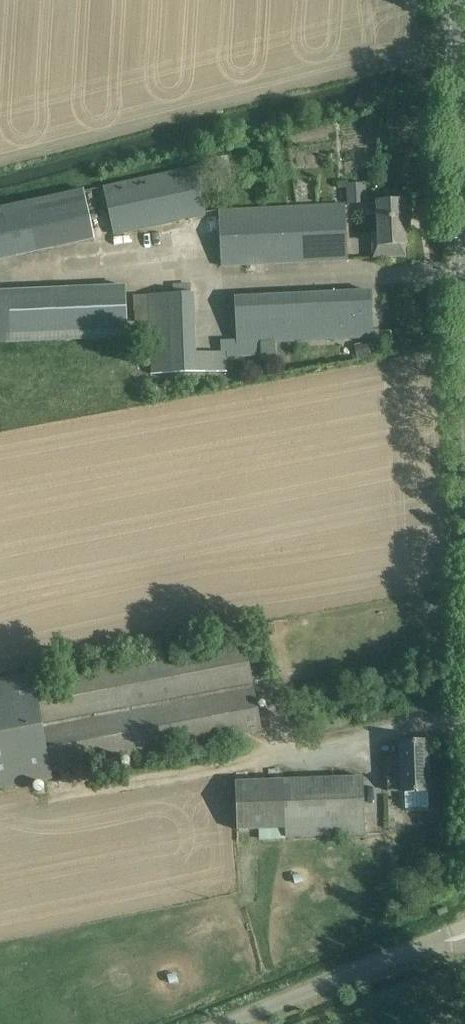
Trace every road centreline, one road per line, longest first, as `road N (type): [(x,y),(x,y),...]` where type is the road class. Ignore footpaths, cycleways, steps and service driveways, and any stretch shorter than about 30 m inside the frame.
road 1 (unclassified): [(225,1023),(464,931)]
road 2 (tertiary): [(464,236),(460,0)]

